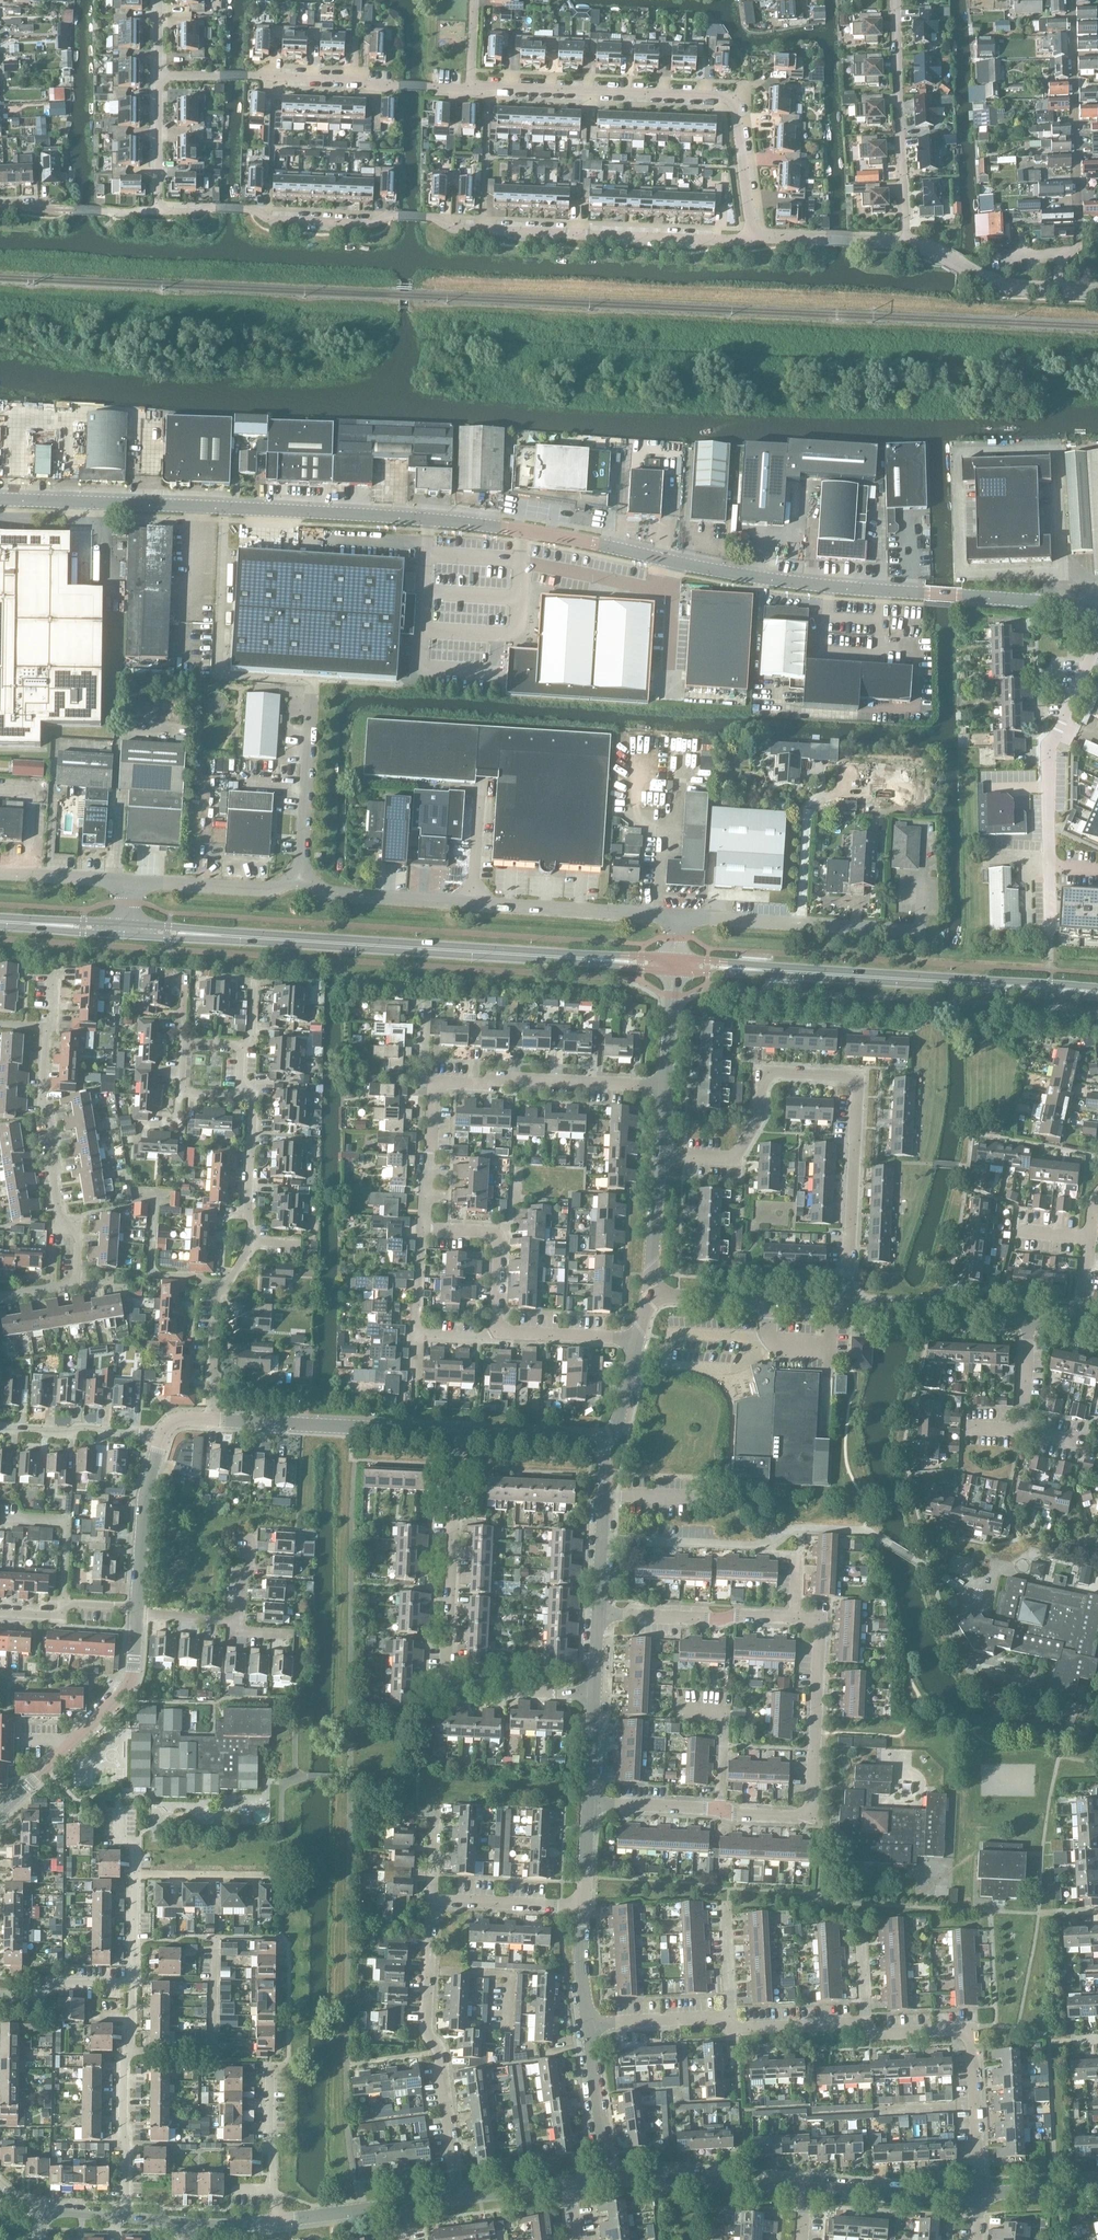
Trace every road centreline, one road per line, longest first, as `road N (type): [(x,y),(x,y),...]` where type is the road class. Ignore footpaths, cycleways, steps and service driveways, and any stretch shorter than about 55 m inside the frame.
road 1 (unclassified): [(1097,613),(1051,602),(761,580),(478,524),(0,499)]
road 2 (residential): [(588,1802),(800,1816),(812,1807),(816,1624),(740,1615),(599,1615)]
road 3 (tertiary): [(675,965),(127,930)]
road 4 (residential): [(847,1305),(856,1082),(774,1072),(763,1081),(760,1114),(734,1157),(660,1155)]
road 5 (tertiary): [(1097,992),(675,965)]
road 6 (residential): [(754,239),(728,97),(471,89)]
road 7 (residential): [(594,1695),(449,1682),(457,1433)]
road 8 (residential): [(0,1297),(77,1281),(79,1237),(59,1215),(43,1095),(56,979)]
road 9 (unclassified): [(678,917),(332,895),(301,878)]
road 10 (residential): [(423,1228),(437,1087),(507,1078),(665,1086)]
road 11 (residential): [(214,1420),(217,1291),(251,1241),(254,1108),(239,1094)]
road 12 (residential): [(754,239),(454,228),(427,218)]
road 13 (residential): [(601,1537),(759,1545),(794,1528),(863,1530),(913,1559)]
road 14 (residential): [(460,2196),(442,2055),(425,2027),(431,1900)]
road 15 (residential): [(1071,0),(1078,247),(1063,254),(1057,291)]
road 16 (residential): [(161,209),(371,224),(427,218)]
road 17 (residential): [(979,2191),(968,2034),(879,2034),(866,2027)]
road 18 (residential): [(0,1814),(126,1688),(137,1613)]
road 19 (unclassified): [(922,930),(678,917)]
road 20 (residential): [(214,1420),(457,1433)]
road 21 (residential): [(898,0),(907,243)]
road 22 (residential): [(1050,866),(1050,748),(1097,637)]
road 23 (residential): [(608,2176),(805,2189)]
road 24 (residential): [(847,1305),(650,1296)]
road 25 (residential): [(159,75),(354,80)]
road 26 (residential): [(1028,1314),(847,1305)]
road 27 (residential): [(135,1983),(135,1846),(120,1835),(120,1810)]
road 28 (unclassified): [(301,878),(310,699)]
road 29 (residential): [(130,2051),(211,2049),(214,1952)]
road 30 (residential): [(805,2189),(979,2191)]
road 31 (unclassified): [(130,883),(262,891),(301,878)]
road 32 (residential): [(126,2217),(124,2058),(130,2051)]
road 33 (residential): [(137,1606),(145,1497),(160,1442)]
road 34 (residential): [(499,1330),(497,1240),(423,1228)]
road 35 (residential): [(160,1442),(97,1428),(0,1426)]
road 36 (residential): [(1057,291),(1003,288),(907,243)]
road 37 (residential): [(608,2176),(589,2024)]
road 38 (residential): [(907,243),(754,239)]
road 39 (residential): [(582,1906),(431,1900)]
road 40 (residential): [(277,2220),(270,2071)]
road 41 (residential): [(457,1433),(602,1440)]
road 42 (residential): [(650,1296),(660,1155)]
road 43 (residential): [(589,2024),(729,2020)]
road 44 (residential): [(638,1341),(499,1330)]
road 45 (residential): [(866,2027),(747,2028),(729,2020)]
road 46 (residential): [(0,1995),(37,1995),(60,1983),(135,1983)]
road 47 (residential): [(161,209),(159,75)]
road 48 (residential): [(66,1603),(65,1525),(11,1519)]
road 49 (unclassified): [(0,874),(130,883)]
road 50 (tertiary): [(127,930),(0,922)]
road 51 (residential): [(277,2220),(400,2205)]
road 52 (residential): [(1080,1318),(1097,1196)]
road 53 (residential): [(665,1086),(675,965)]

